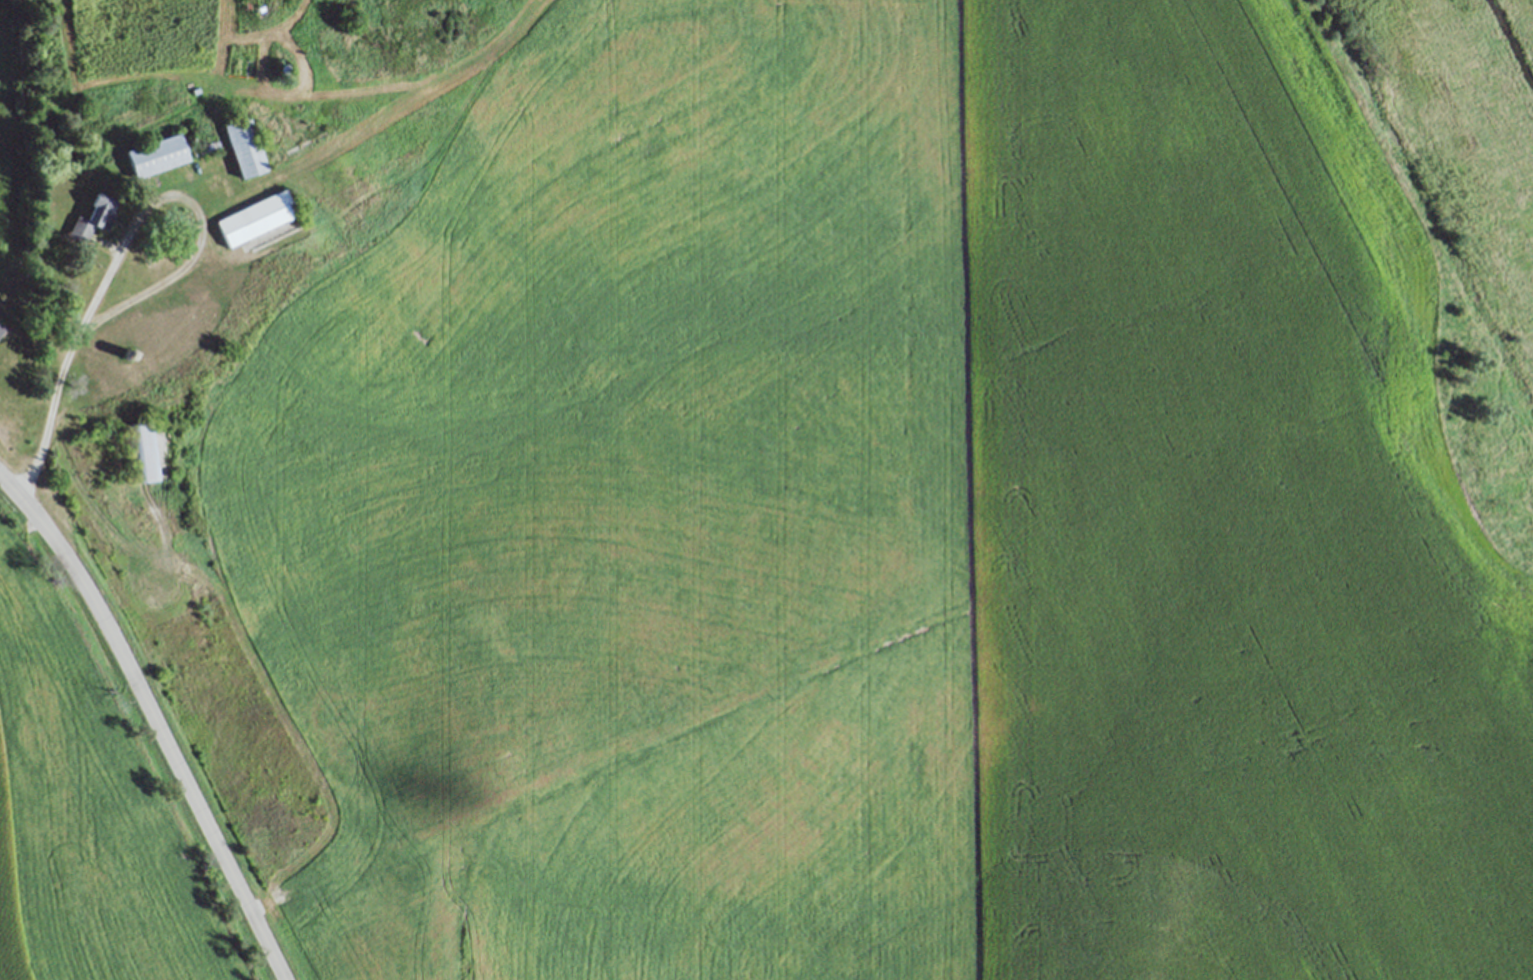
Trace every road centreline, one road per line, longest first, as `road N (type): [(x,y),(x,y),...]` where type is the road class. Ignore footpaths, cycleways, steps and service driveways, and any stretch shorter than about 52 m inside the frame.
road 1 (residential): [(0,477),(49,532),(109,629),(284,979)]

